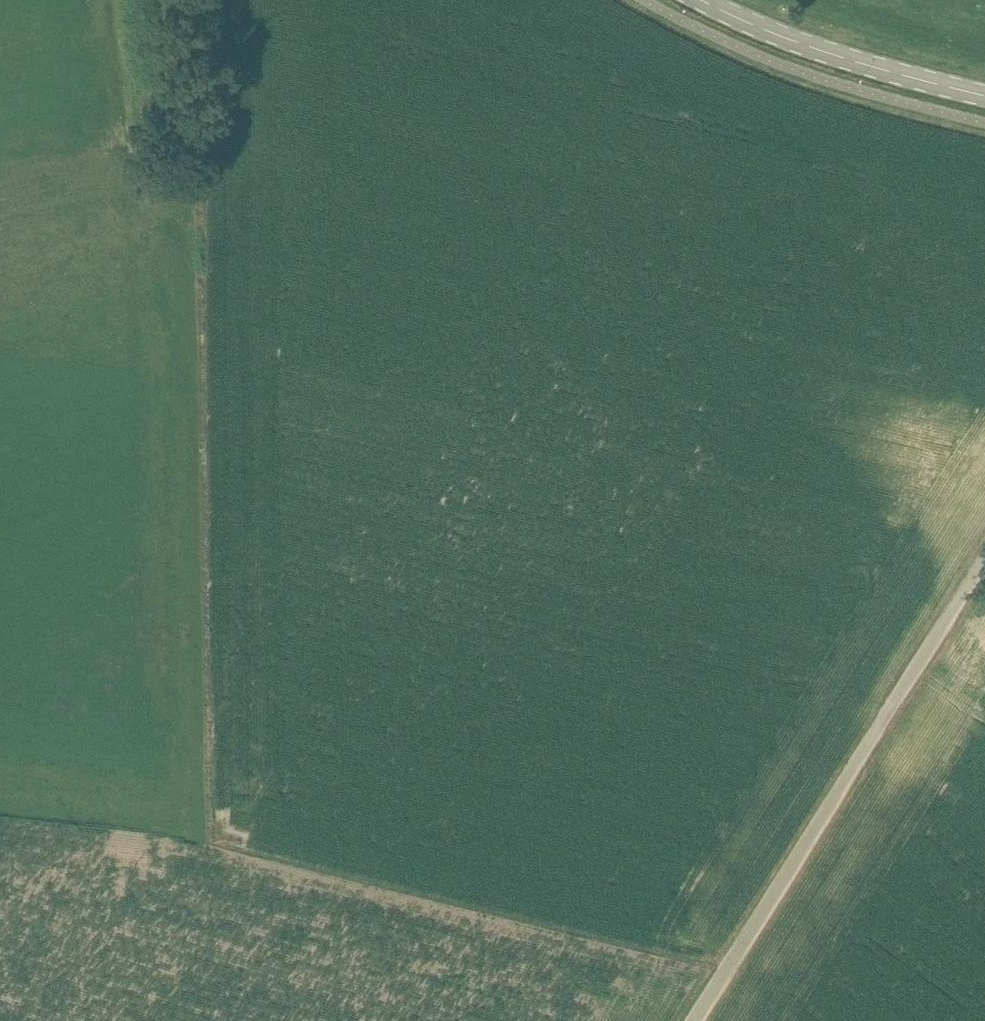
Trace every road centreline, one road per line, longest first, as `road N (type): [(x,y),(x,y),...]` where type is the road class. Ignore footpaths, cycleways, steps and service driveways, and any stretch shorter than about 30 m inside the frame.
road 1 (unclassified): [(984,548),(693,1020)]
road 2 (tertiary): [(984,85),(827,48),(705,0)]

